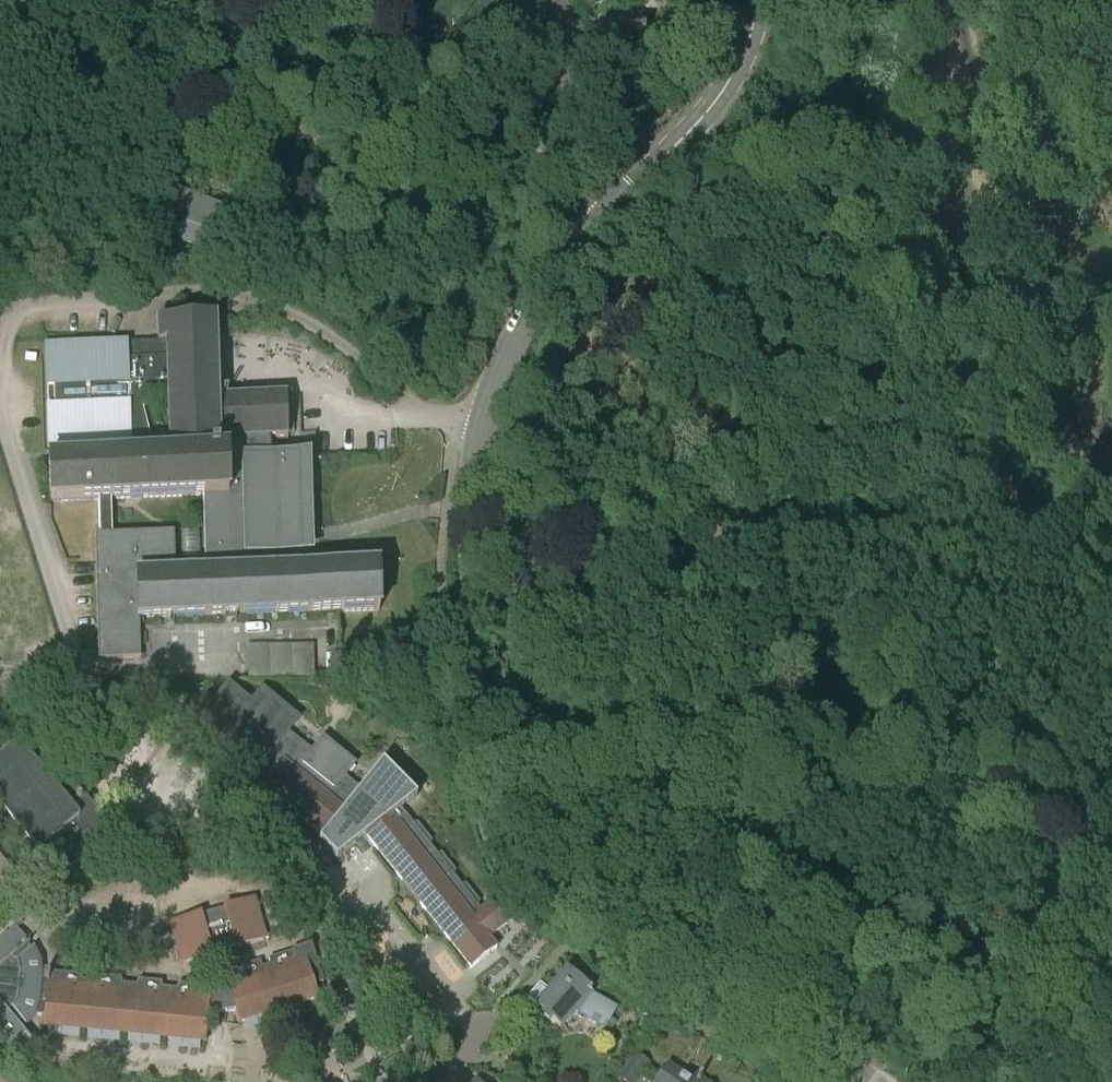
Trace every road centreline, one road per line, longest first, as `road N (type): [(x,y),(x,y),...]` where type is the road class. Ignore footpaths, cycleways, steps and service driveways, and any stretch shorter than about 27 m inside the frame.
road 1 (secondary): [(874,1081),(616,905),(547,841),(516,776),(479,621),(471,477),(502,362),(574,245),(716,100),(761,0)]
road 2 (track): [(1111,477),(1061,383),(952,0)]

